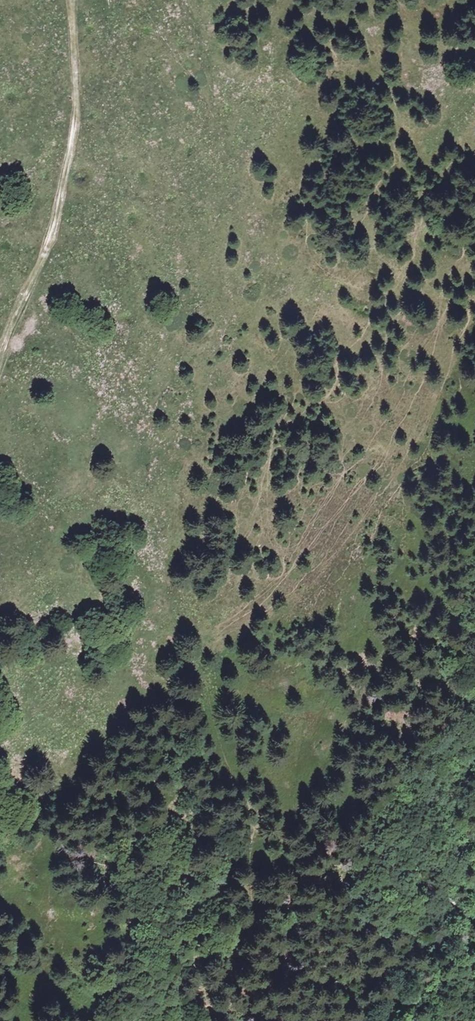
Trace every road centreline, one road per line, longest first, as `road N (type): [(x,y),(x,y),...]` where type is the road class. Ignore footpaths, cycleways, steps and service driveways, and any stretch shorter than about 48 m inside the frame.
road 1 (track): [(69,0),(76,98),(69,167),(50,242),(0,358)]

